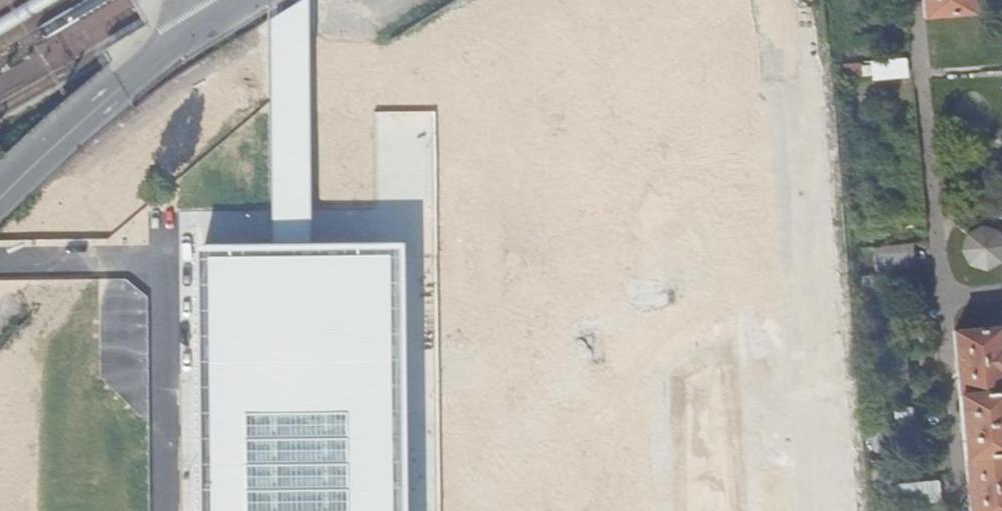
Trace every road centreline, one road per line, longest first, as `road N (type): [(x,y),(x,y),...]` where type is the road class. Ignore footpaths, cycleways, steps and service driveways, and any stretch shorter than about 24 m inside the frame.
road 1 (unclassified): [(164,262),(169,510)]
road 2 (unclassified): [(0,193),(177,40)]
road 3 (unclassified): [(164,262),(0,257)]

